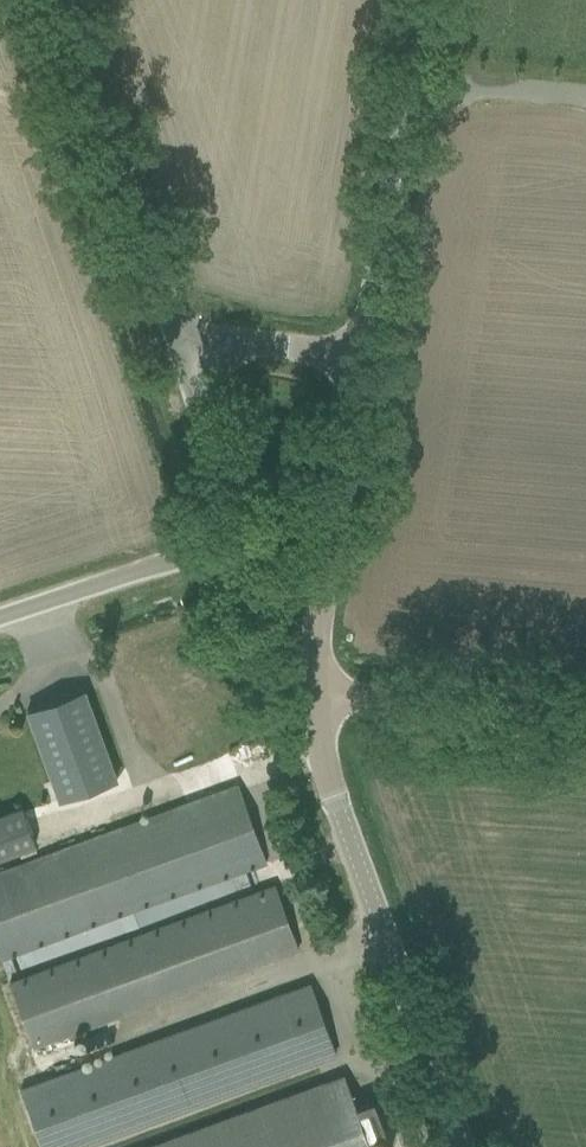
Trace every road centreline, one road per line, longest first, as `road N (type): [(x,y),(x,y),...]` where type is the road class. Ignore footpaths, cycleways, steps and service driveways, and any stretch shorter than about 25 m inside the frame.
road 1 (unclassified): [(463,1146),(330,779),(314,684)]
road 2 (unclassified): [(0,618),(192,552),(213,525),(228,492),(176,325)]
road 3 (unclassified): [(364,352),(425,0)]
road 4 (unclassified): [(176,325),(58,0)]
road 5 (unclassified): [(314,684),(318,599),(364,352)]
road 6 (unclassified): [(314,684),(585,710)]
road 7 (unclassified): [(176,325),(364,352)]

